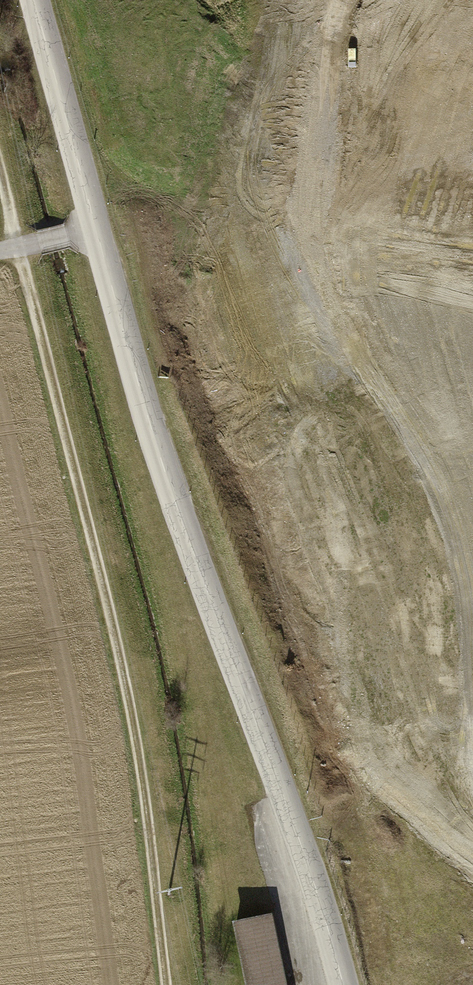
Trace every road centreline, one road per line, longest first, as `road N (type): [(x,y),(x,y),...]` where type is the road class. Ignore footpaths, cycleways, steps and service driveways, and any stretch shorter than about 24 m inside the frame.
road 1 (track): [(166,984),(155,857),(112,615),(0,170)]
road 2 (tertiary): [(96,228),(179,511),(343,984)]
road 3 (tertiary): [(36,0),(96,228)]

